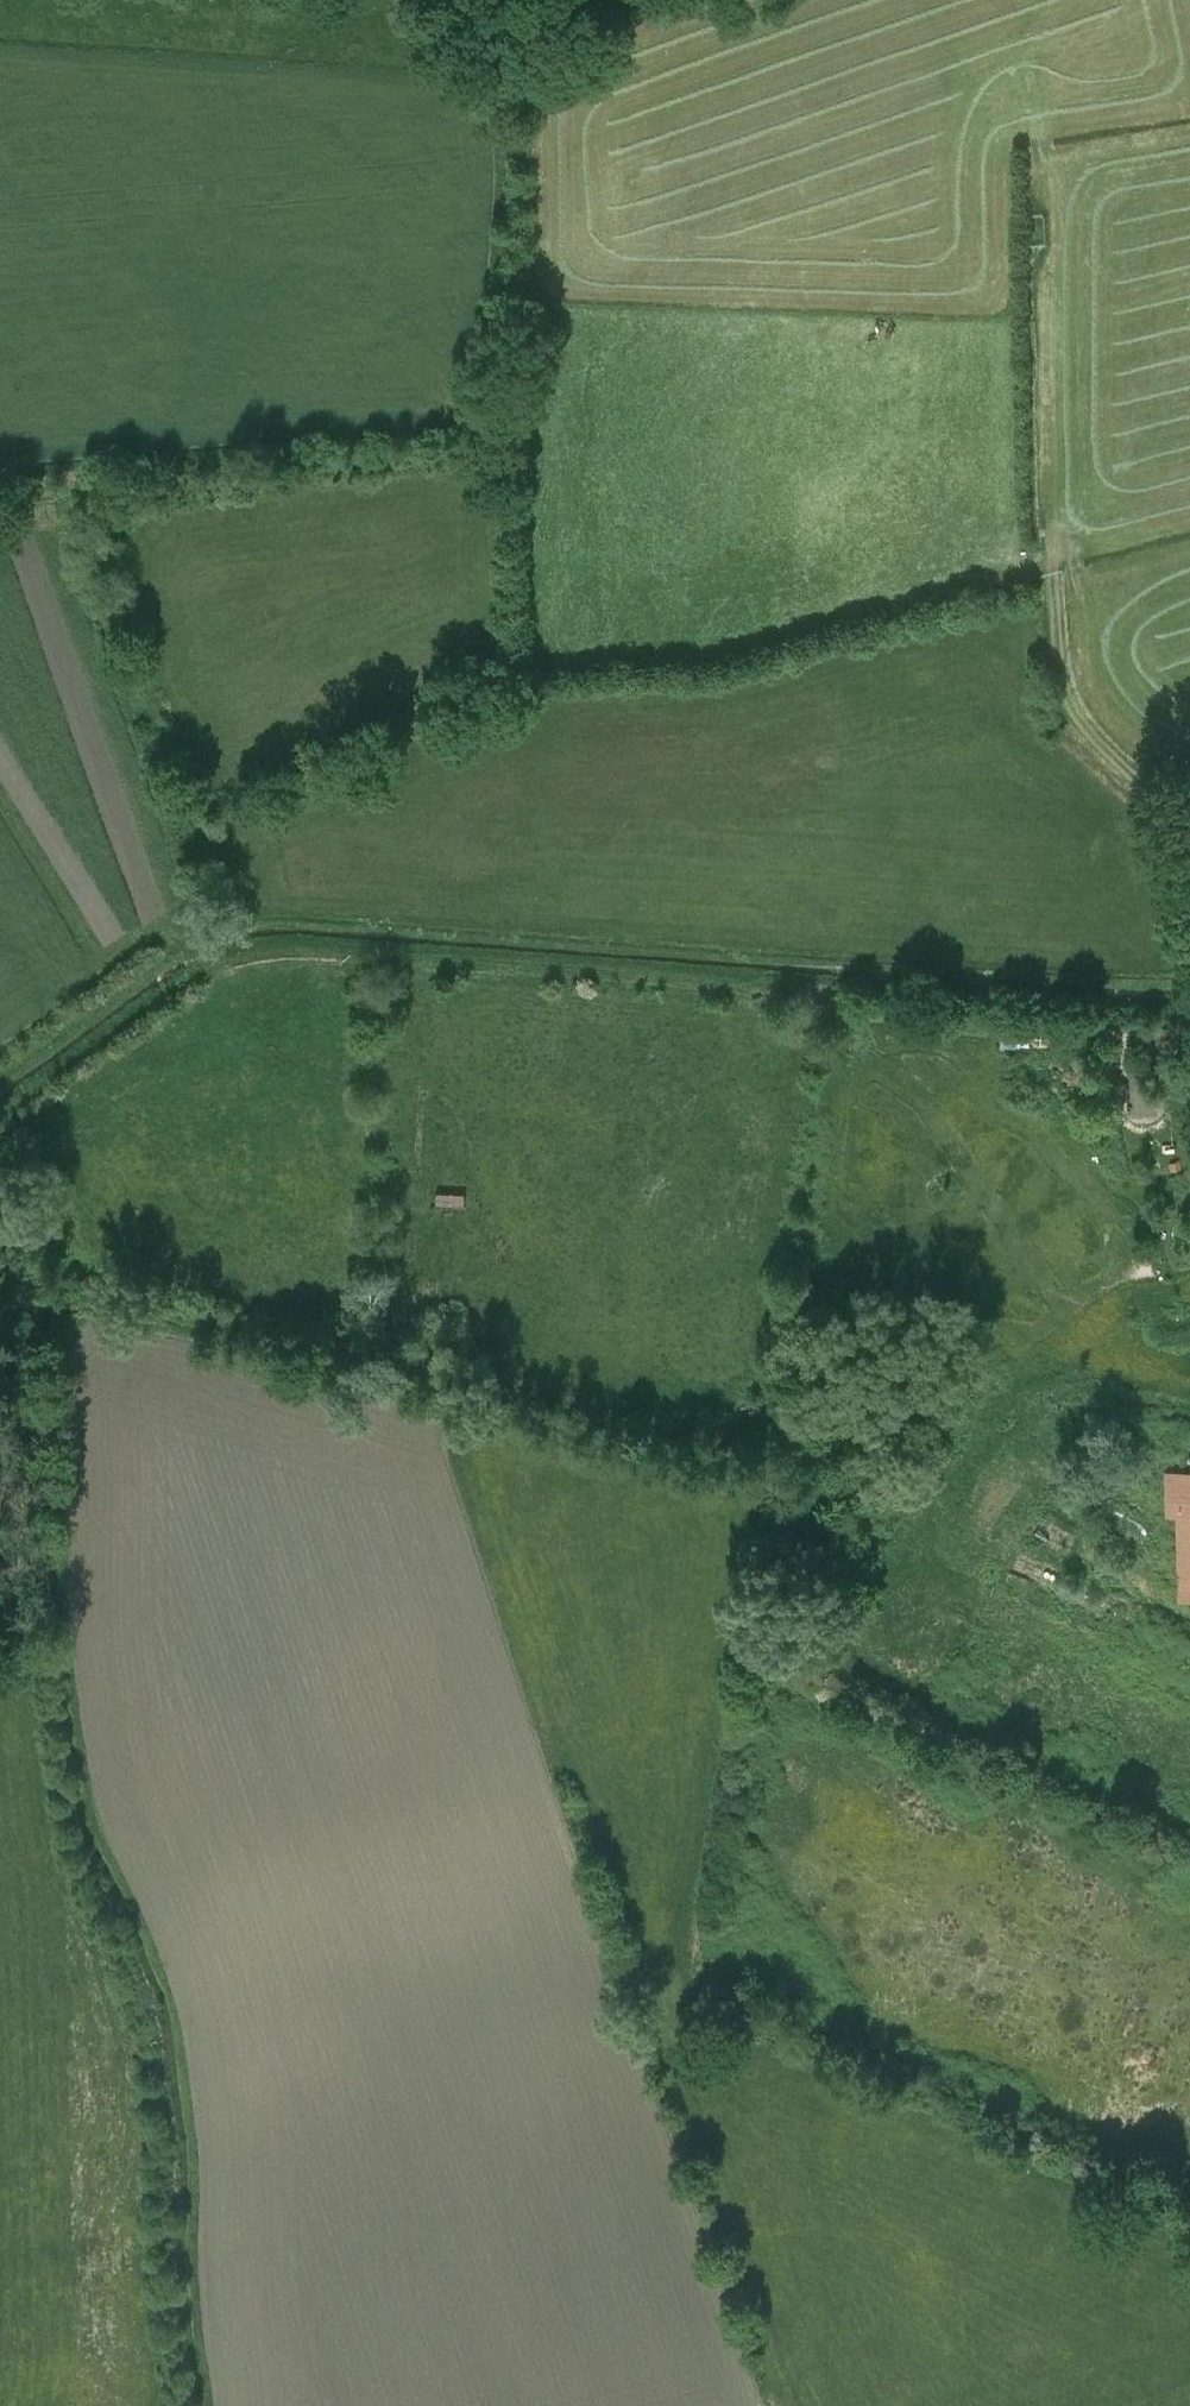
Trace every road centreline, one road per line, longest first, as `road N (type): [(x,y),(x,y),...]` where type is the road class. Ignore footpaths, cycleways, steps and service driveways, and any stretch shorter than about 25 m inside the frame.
road 1 (track): [(178,949),(255,920),(326,918),(1189,973)]
road 2 (track): [(1189,845),(1148,786),(1092,735),(1061,681),(1056,528),(1073,342),(1038,153)]

